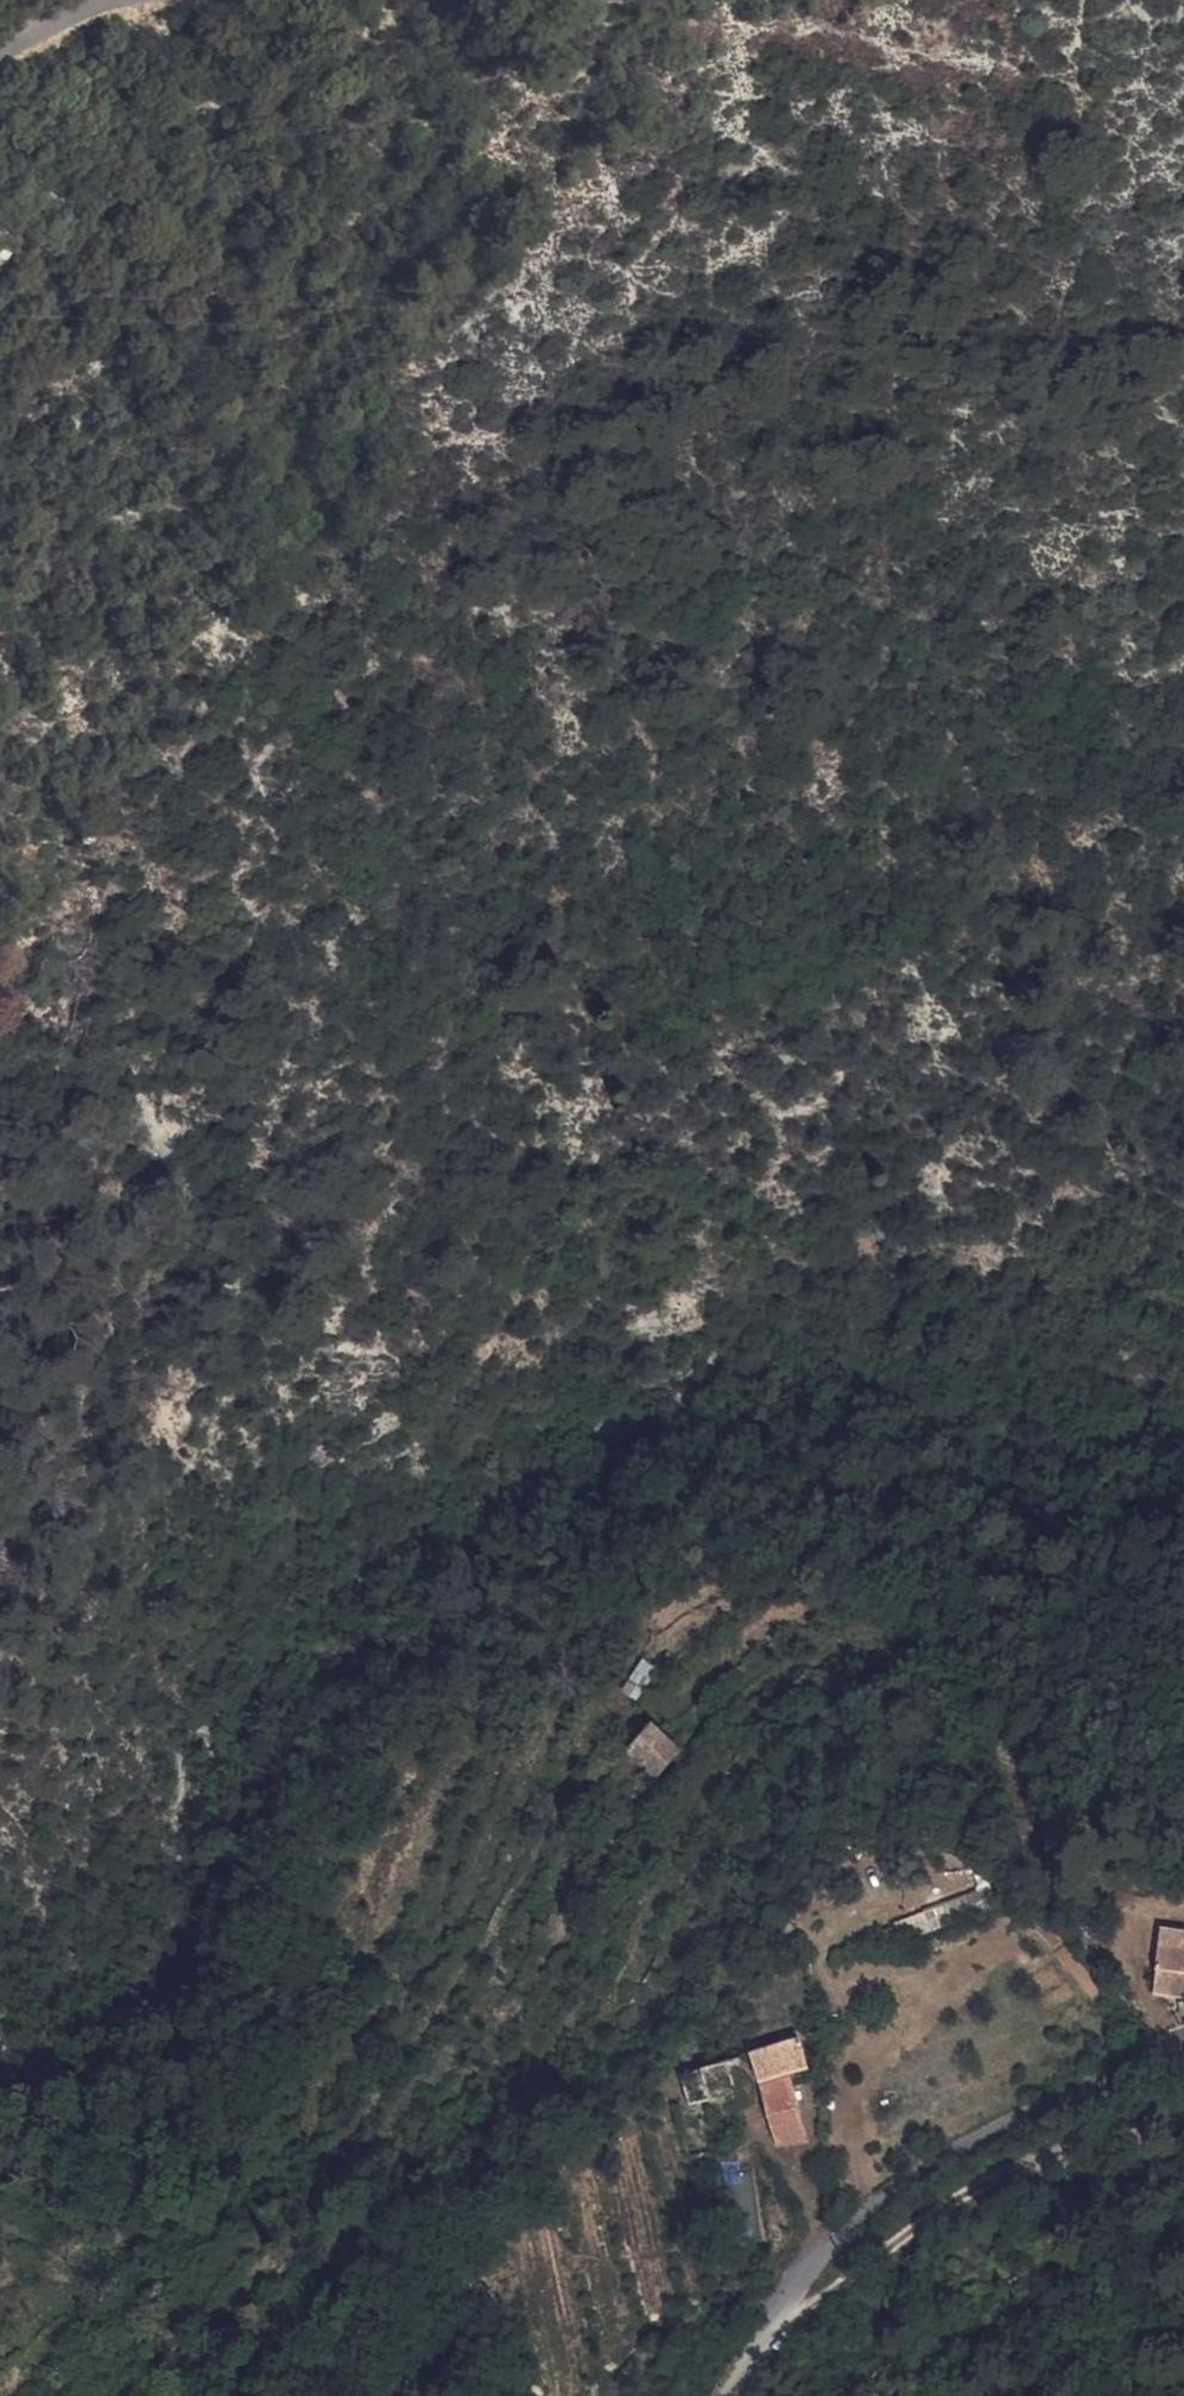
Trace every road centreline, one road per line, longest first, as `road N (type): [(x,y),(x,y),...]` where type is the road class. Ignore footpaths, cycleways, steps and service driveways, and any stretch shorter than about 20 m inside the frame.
road 1 (track): [(724,2395),(819,2256),(879,2205),(984,2136),(1170,2051)]
road 2 (track): [(762,2338),(919,2225),(988,2188),(1070,2149),(1183,2120)]
road 3 (unclassified): [(120,0),(0,52)]

